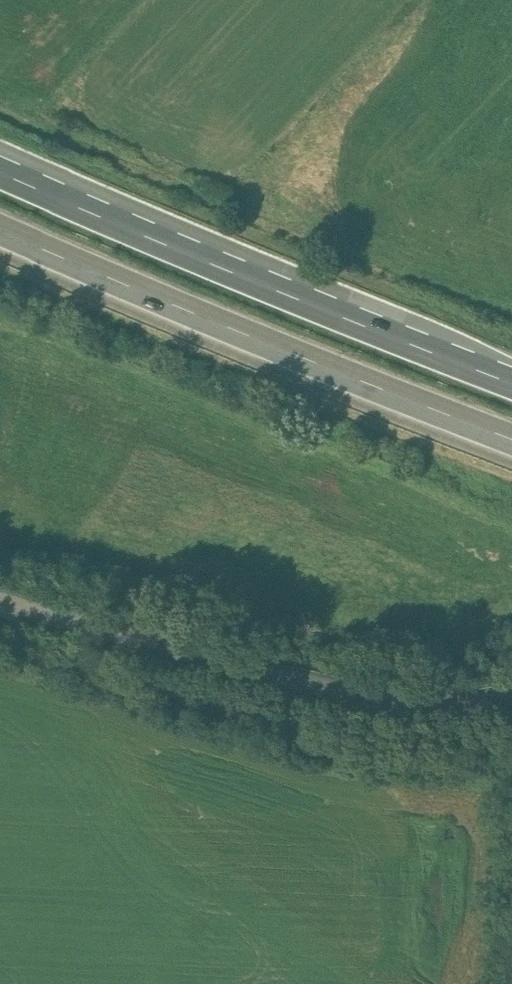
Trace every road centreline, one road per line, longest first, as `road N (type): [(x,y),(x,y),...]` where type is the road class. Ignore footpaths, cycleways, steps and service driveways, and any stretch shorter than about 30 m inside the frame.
road 1 (motorway): [(0,241),(353,395),(511,455)]
road 2 (motorway): [(511,383),(0,170)]
road 3 (unclassified): [(0,595),(385,693),(453,697),(511,685)]

